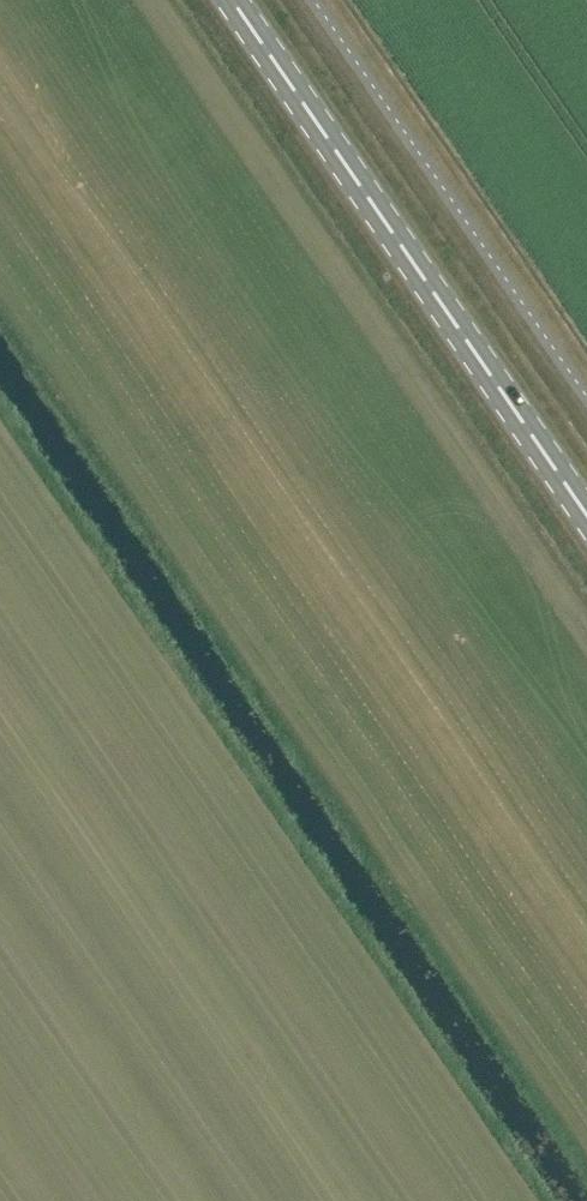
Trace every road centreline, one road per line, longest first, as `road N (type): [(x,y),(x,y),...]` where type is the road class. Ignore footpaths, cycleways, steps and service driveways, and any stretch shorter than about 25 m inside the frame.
road 1 (primary): [(586,514),(233,0)]

